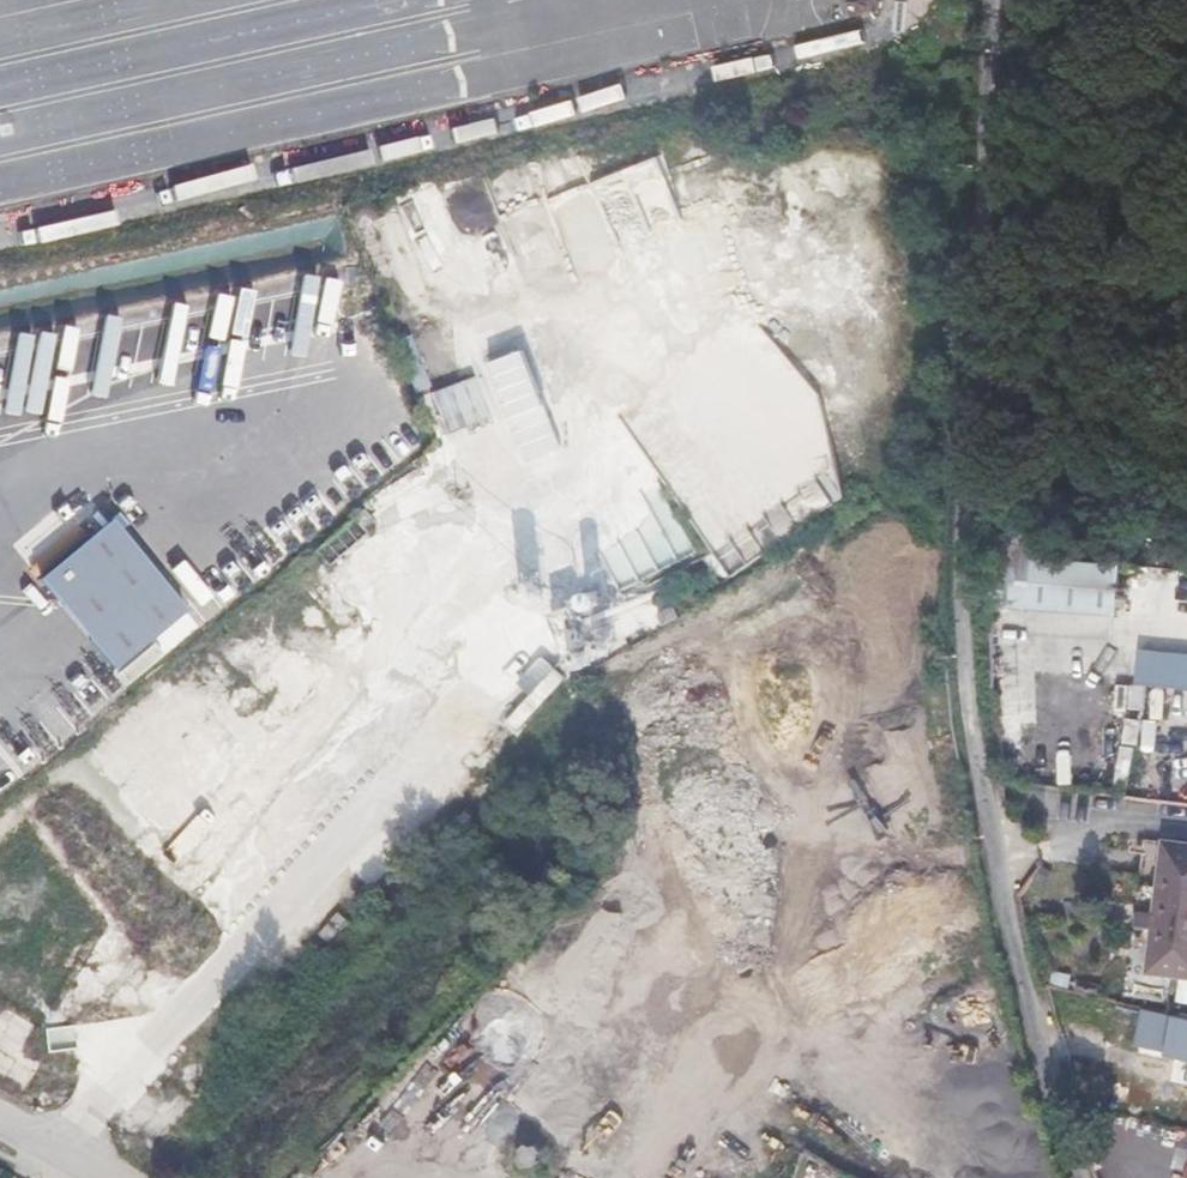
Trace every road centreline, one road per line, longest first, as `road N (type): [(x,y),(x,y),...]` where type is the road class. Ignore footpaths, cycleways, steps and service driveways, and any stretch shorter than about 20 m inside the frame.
road 1 (unclassified): [(958,637),(988,0)]
road 2 (residential): [(1078,1177),(999,936),(958,637)]

